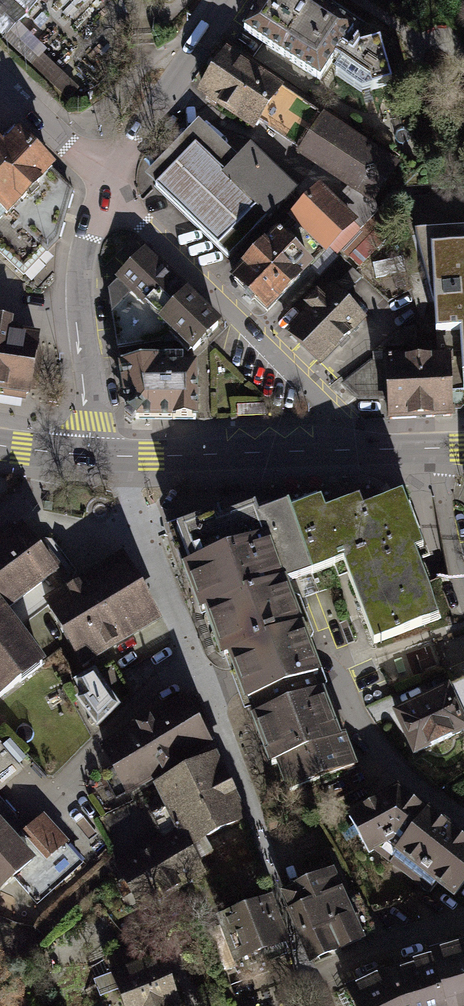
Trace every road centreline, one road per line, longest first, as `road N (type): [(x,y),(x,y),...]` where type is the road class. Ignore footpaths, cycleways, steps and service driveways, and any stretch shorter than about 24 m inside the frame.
road 1 (residential): [(93,455),(178,608),(213,690),(308,974)]
road 2 (residential): [(108,176),(140,223),(332,416),(352,451)]
road 3 (residential): [(108,176),(82,290),(93,455)]
road 4 (secondary): [(352,451),(93,455)]
road 5 (residential): [(325,642),(379,753),(463,827)]
road 6 (residential): [(108,176),(225,0)]
road 7 (residential): [(308,974),(463,923)]
road 8 (residential): [(0,75),(108,176)]
road 9 (residential): [(463,582),(437,449)]

